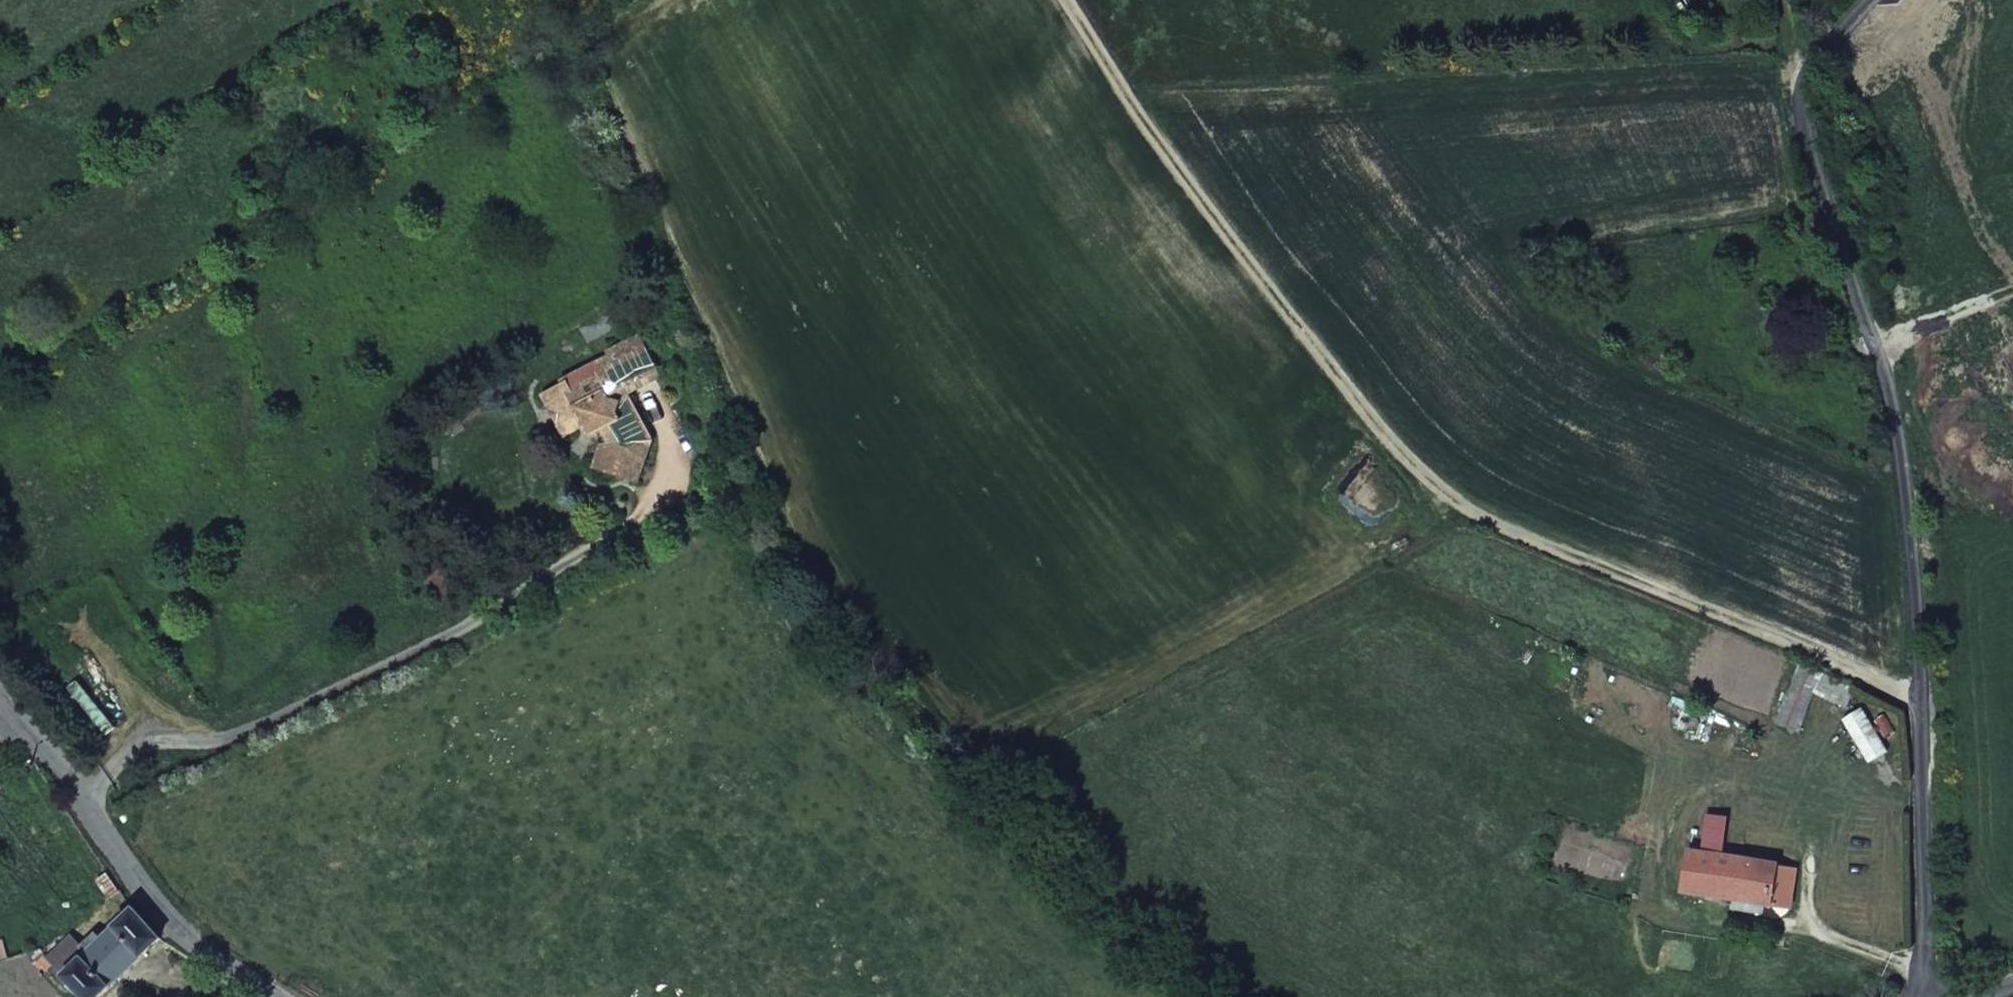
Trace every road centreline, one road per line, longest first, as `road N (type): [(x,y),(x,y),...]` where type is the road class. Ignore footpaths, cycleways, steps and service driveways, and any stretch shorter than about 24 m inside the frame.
road 1 (residential): [(1929,996),(1899,448),(1820,183),(1800,72)]
road 2 (unclassified): [(266,996),(145,904),(0,672)]

